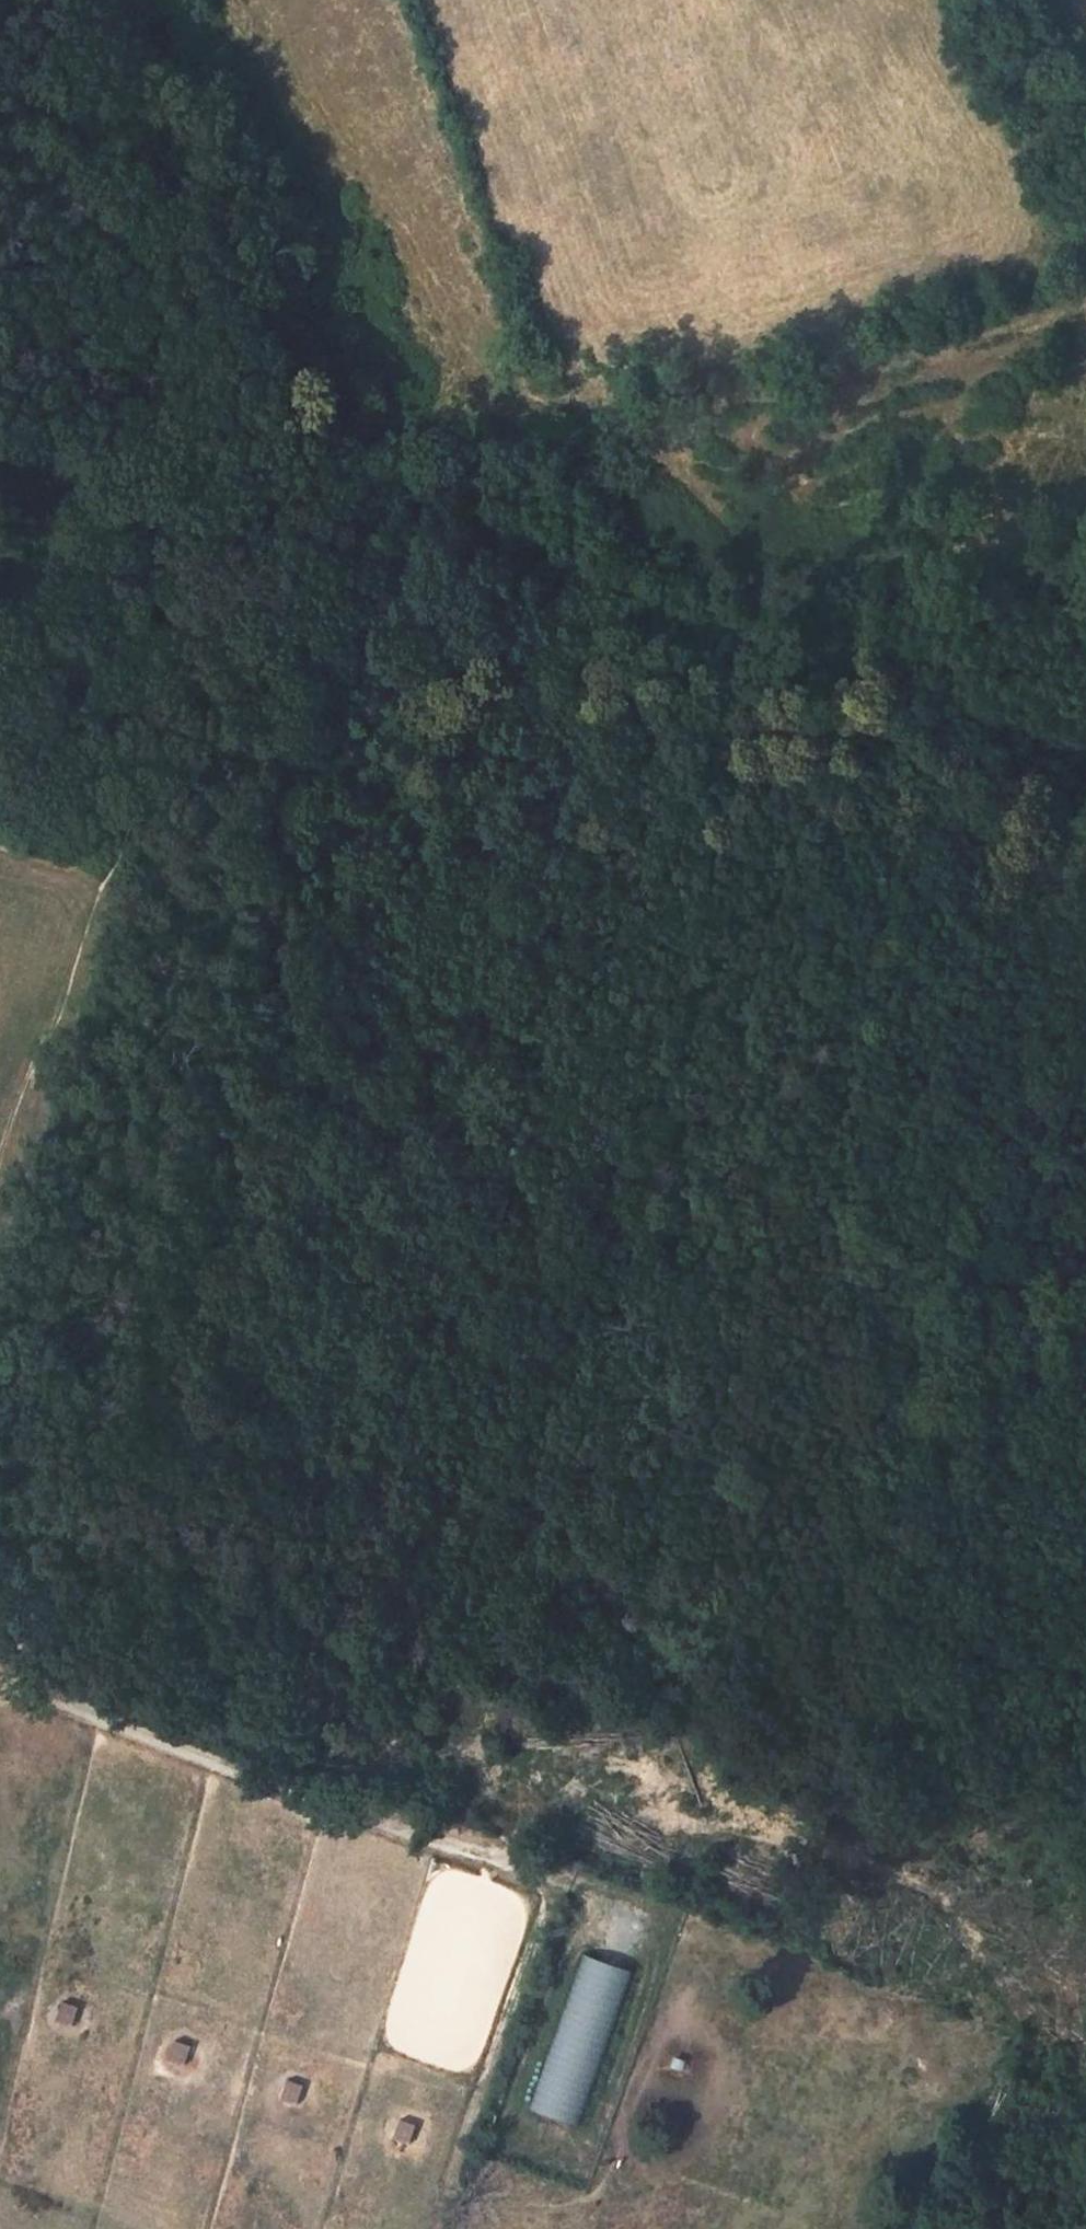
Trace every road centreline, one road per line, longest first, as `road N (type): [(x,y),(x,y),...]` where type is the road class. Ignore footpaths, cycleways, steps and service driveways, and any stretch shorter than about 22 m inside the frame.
road 1 (track): [(0,1680),(550,1871)]

